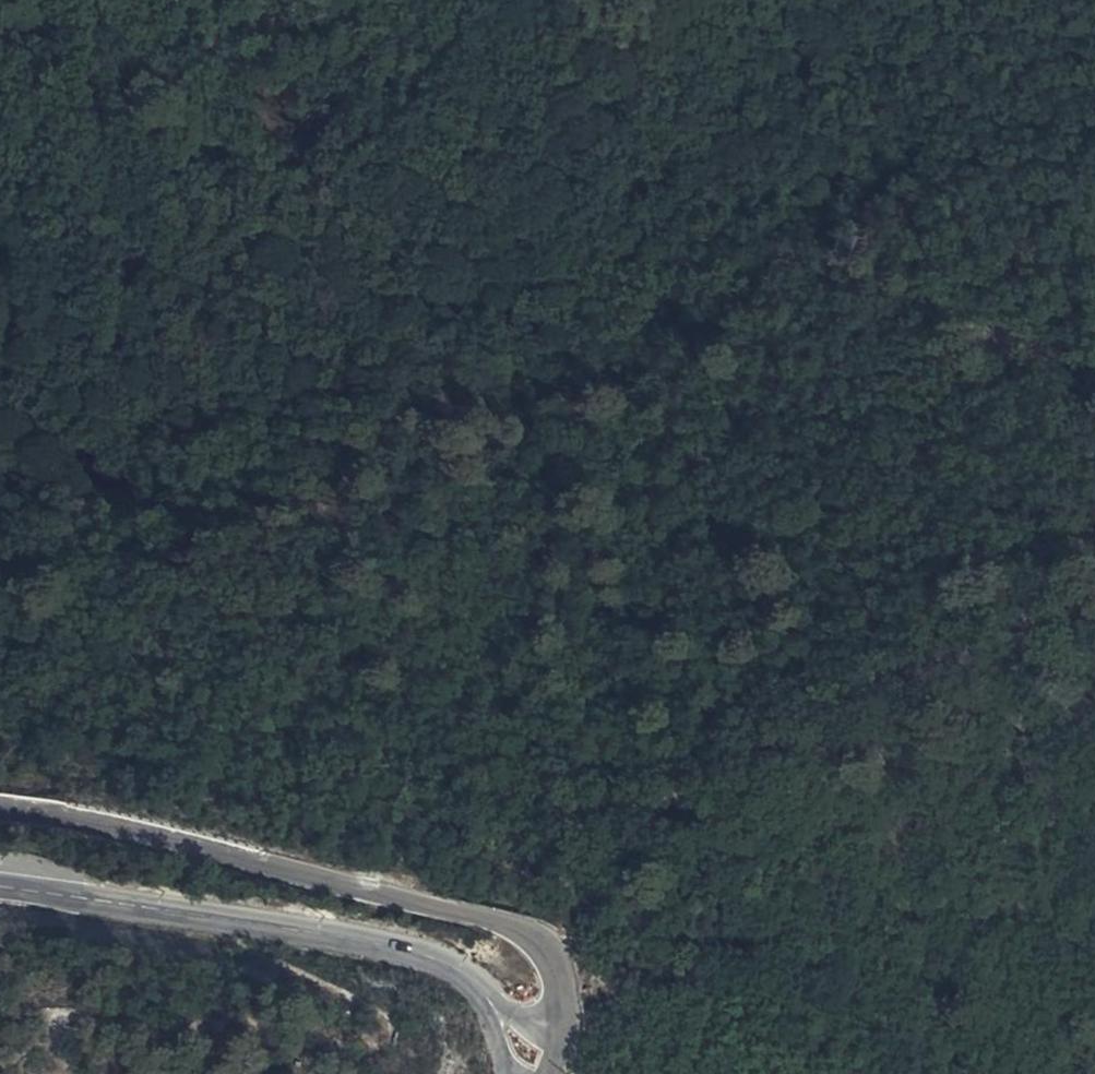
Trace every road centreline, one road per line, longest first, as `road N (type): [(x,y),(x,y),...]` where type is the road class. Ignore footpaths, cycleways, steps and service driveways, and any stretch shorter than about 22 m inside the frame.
road 1 (tertiary): [(0,808),(91,821),(510,924),(549,960),(563,1010),(556,1073)]
road 2 (tertiary): [(556,1073),(525,1058),(476,987),(435,963),(350,940),(0,889)]

